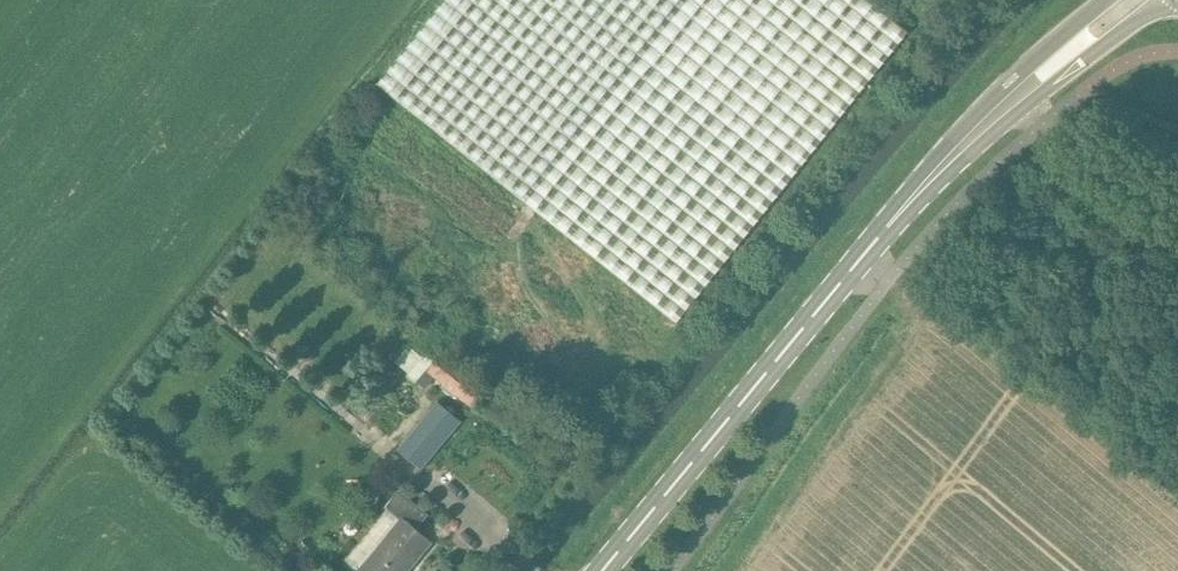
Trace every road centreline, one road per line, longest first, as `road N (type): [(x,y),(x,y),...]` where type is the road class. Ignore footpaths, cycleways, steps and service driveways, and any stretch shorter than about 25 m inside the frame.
road 1 (tertiary): [(601,570),(863,255),(1043,71)]
road 2 (tertiary): [(1043,71),(1168,0)]

